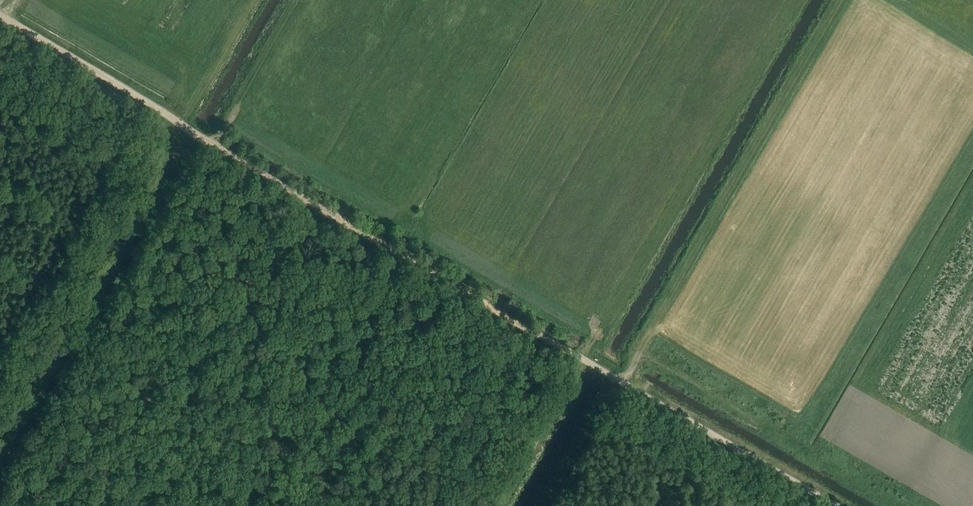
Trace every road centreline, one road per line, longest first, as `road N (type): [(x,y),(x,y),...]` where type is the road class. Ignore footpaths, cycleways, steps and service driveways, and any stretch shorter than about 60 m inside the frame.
road 1 (track): [(590,364),(0,16)]
road 2 (track): [(0,440),(184,122)]
road 3 (track): [(838,505),(590,364)]
road 4 (track): [(506,505),(590,364)]

